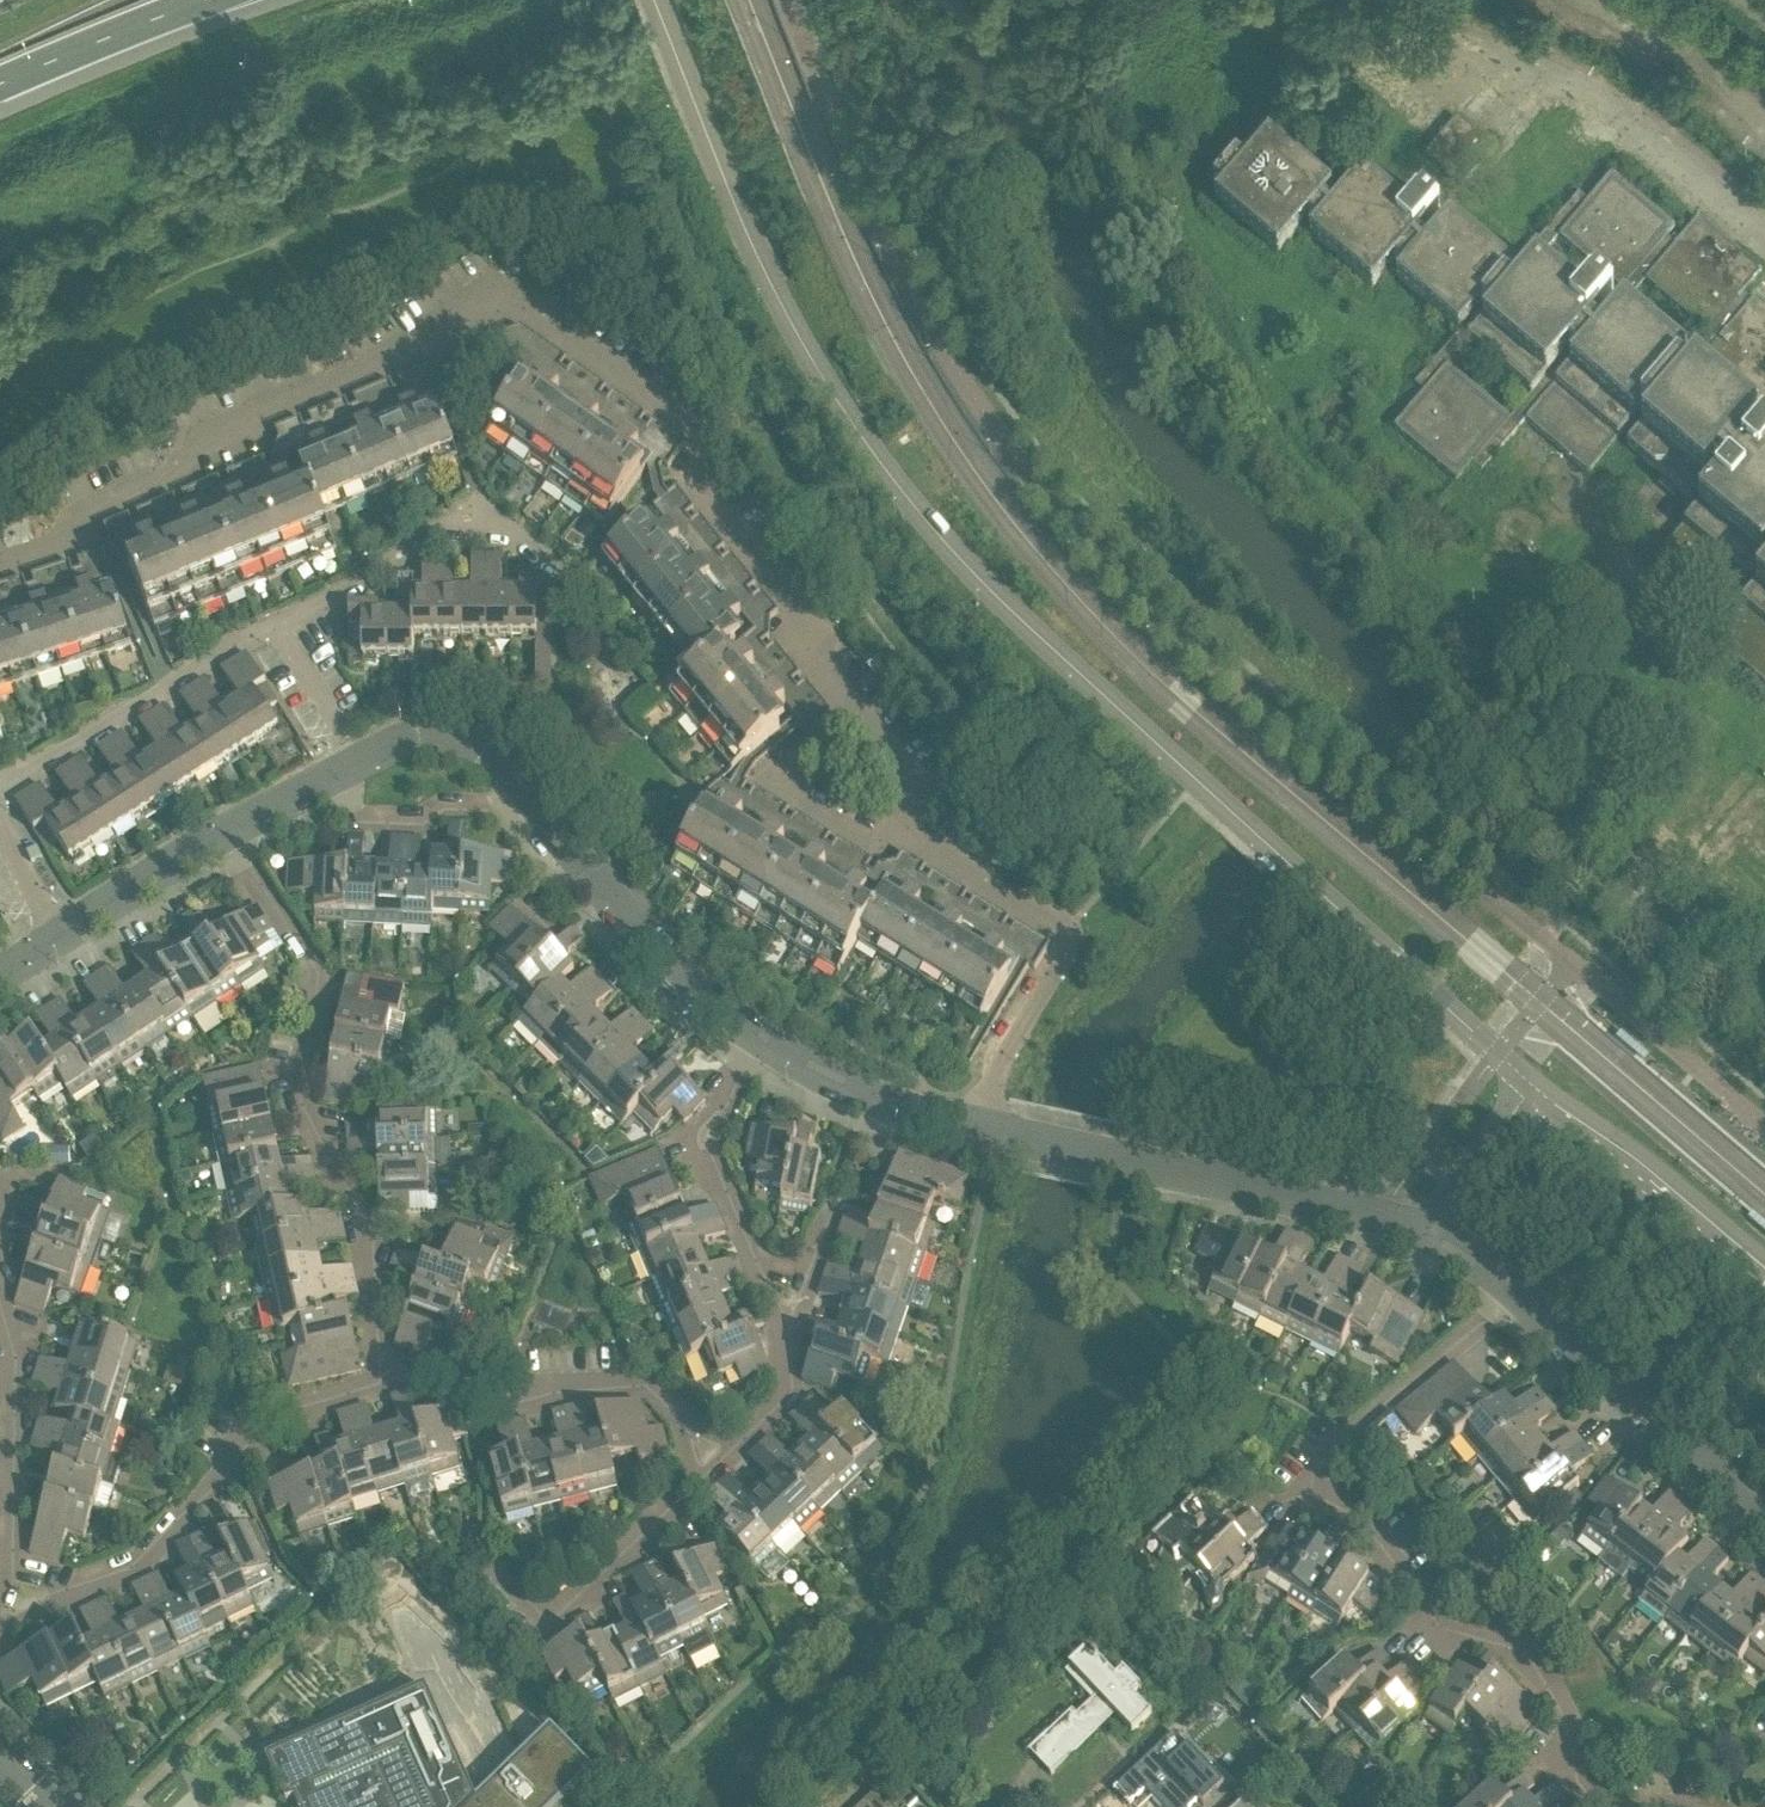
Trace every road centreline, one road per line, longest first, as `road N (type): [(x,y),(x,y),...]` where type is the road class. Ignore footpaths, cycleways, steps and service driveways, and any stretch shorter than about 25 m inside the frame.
road 1 (secondary): [(1433,995),(978,576),(879,462),(771,287),(655,0)]
road 2 (residential): [(855,709),(792,597),(710,497),(695,424),(523,300),(258,417),(201,462),(99,508),(71,543),(0,568)]
road 3 (residential): [(1602,1806),(1579,1785),(1569,1730),(1527,1657),(1428,1616),(1366,1526),(1312,1494),(1314,1474),(1347,1430),(1512,1295)]
road 4 (residential): [(386,1374),(371,1225),(312,1127),(304,1097),(309,961),(225,830)]
road 5 (residential): [(386,1374),(262,1416),(153,1555),(16,1621)]
road 6 (residential): [(965,1123),(1070,939),(901,832)]
road 7 (residential): [(714,1461),(648,1387),(561,1391),(509,1406),(386,1374)]
road 8 (residential): [(274,624),(463,515),(497,519),(567,579)]
road 9 (residential): [(762,1043),(615,897),(537,796)]
road 10 (residential): [(1512,1295),(1764,1514)]
road 11 (residential): [(484,1535),(490,1559),(536,1610),(560,1612),(714,1461)]
road 12 (residential): [(793,1322),(777,1310),(712,1152),(710,1108),(762,1043)]
road 13 (residential): [(1122,1156),(1431,1229)]
road 14 (residential): [(0,782),(225,644),(274,624)]
road 15 (secondary): [(1529,1092),(1764,1286)]
road 16 (residential): [(16,1621),(13,1342),(0,1323)]
road 17 (secondary): [(1764,1256),(1538,1078)]
road 18 (residential): [(901,832),(891,848),(775,774),(855,709)]
road 19 (residential): [(327,777),(356,816),(372,820),(412,822),(444,807),(492,808),(537,796)]
road 20 (motorway): [(0,85),(206,0)]
road 21 (residential): [(965,1123),(863,1093),(762,1043)]
road 22 (residential): [(537,796),(501,756),(452,737),(397,742),(359,760)]
road 23 (residential): [(225,830),(59,934)]
road 24 (residential): [(714,1461),(784,1399),(793,1322)]
road 25 (residential): [(1431,1229),(1529,1092)]
road 26 (residential): [(1122,1156),(965,1123)]
road 27 (residential): [(359,760),(274,624)]
road 28 (residential): [(901,832),(912,785),(855,709)]
road 29 (secondary): [(1433,995),(1529,1092)]
road 30 (secondary): [(1538,1078),(1433,995)]
road 31 (residential): [(59,934),(0,828)]

